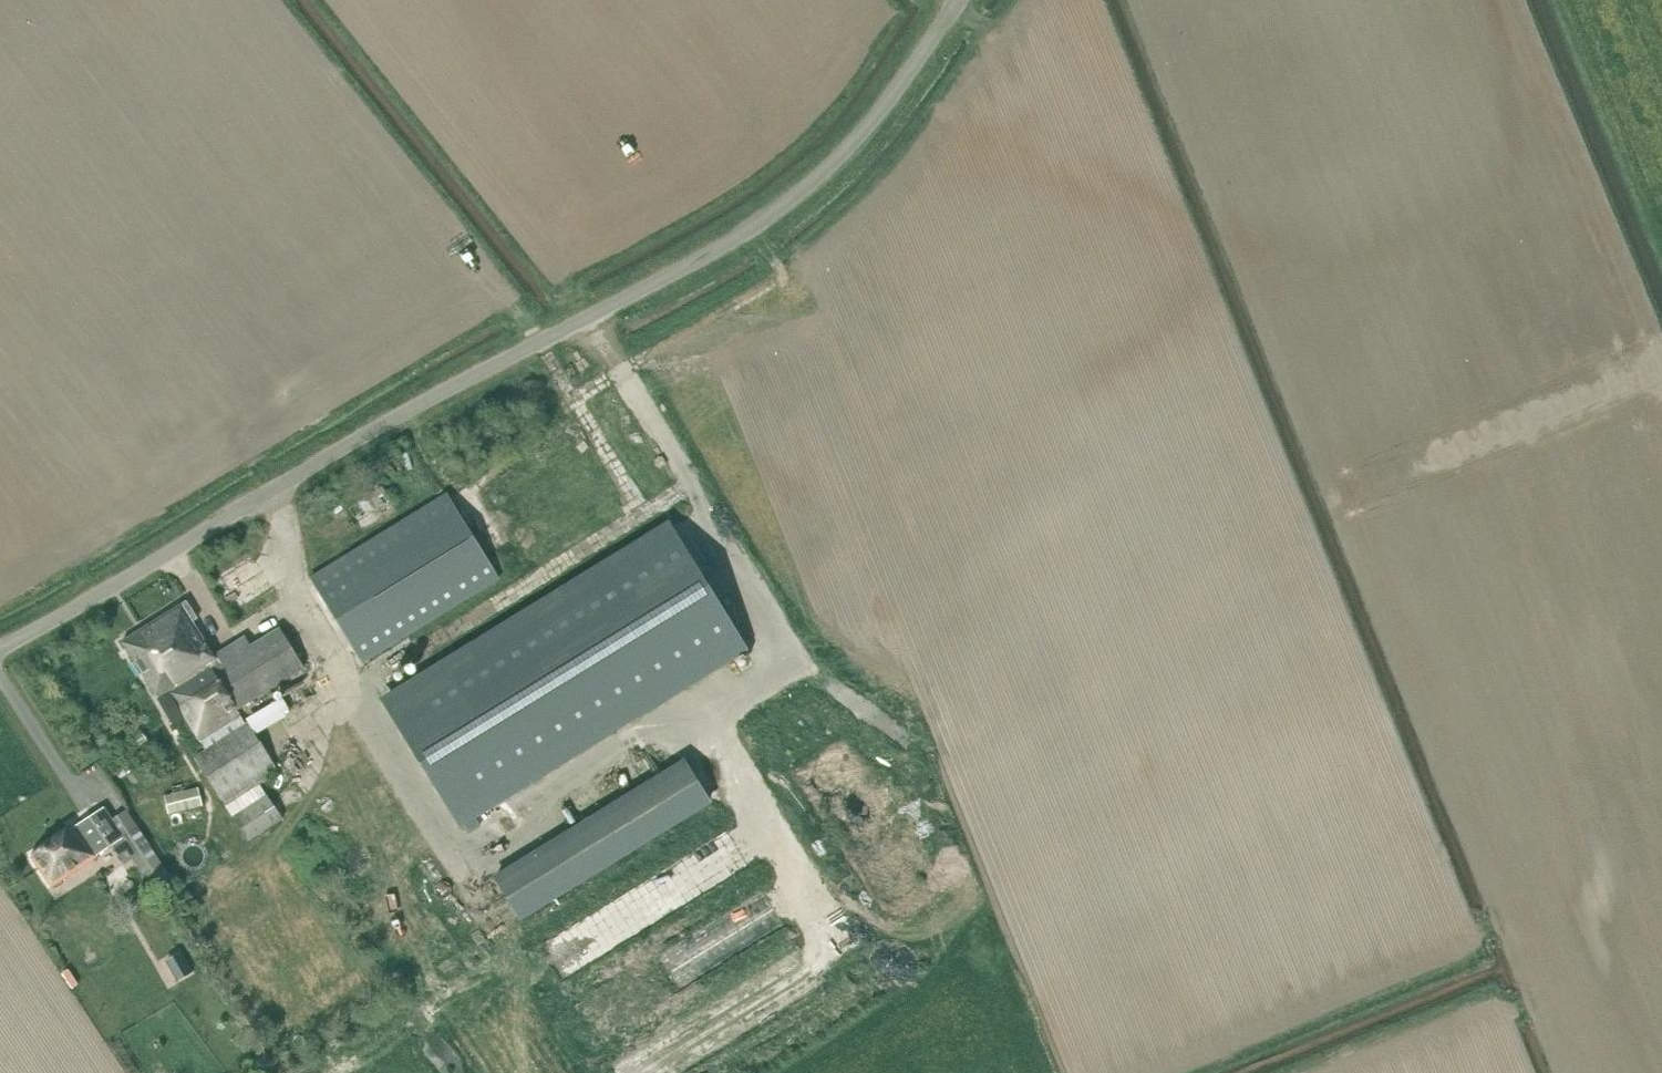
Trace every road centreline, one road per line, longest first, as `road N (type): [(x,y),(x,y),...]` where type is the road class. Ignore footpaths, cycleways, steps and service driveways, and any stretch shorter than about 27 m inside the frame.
road 1 (unclassified): [(0,647),(343,446),(688,265),(785,203),(905,78),(960,0)]

